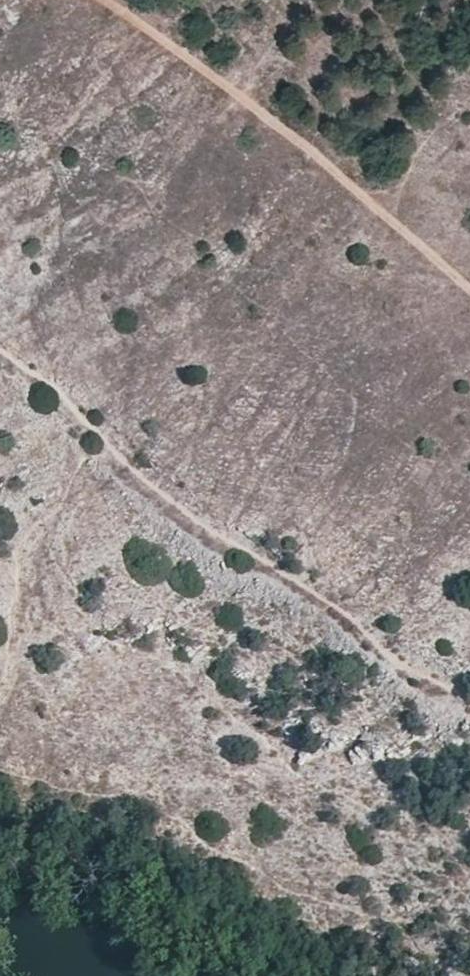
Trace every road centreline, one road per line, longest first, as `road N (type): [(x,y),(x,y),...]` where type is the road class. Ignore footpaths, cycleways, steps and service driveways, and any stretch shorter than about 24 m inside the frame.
road 1 (track): [(469,704),(178,506),(0,354)]
road 2 (track): [(107,0),(178,44),(469,294)]

